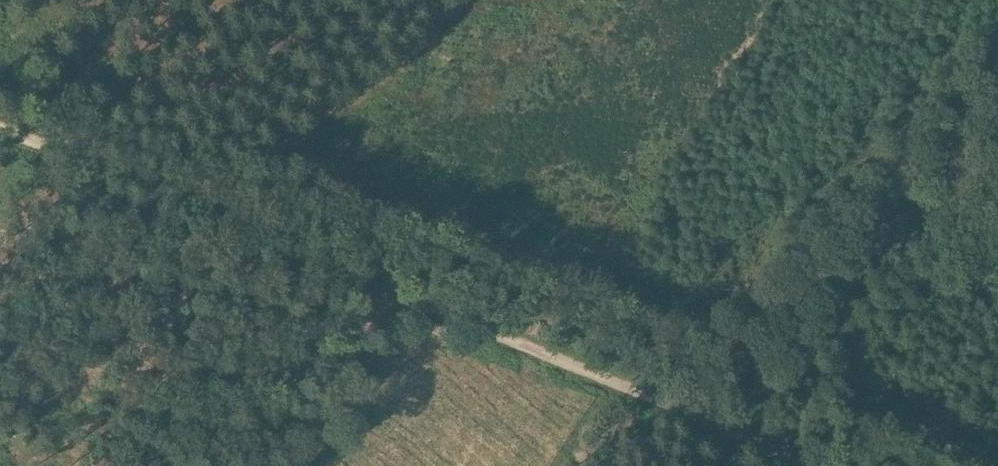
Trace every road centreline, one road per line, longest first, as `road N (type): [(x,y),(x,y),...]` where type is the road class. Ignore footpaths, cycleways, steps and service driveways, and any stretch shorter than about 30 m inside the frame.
road 1 (track): [(807,465),(0,130)]
road 2 (track): [(997,158),(908,236),(847,304),(749,442)]
road 3 (track): [(283,465),(382,288)]

